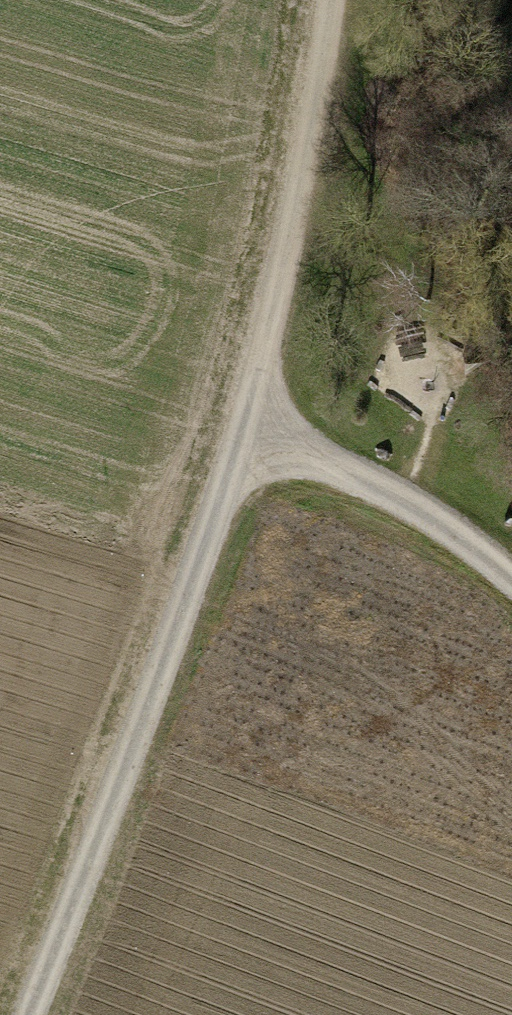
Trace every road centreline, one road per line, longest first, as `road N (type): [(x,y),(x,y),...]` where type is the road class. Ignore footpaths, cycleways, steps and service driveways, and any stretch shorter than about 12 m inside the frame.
road 1 (track): [(30,1014),(253,435),(333,0)]
road 2 (track): [(511,577),(357,471),(253,435)]

